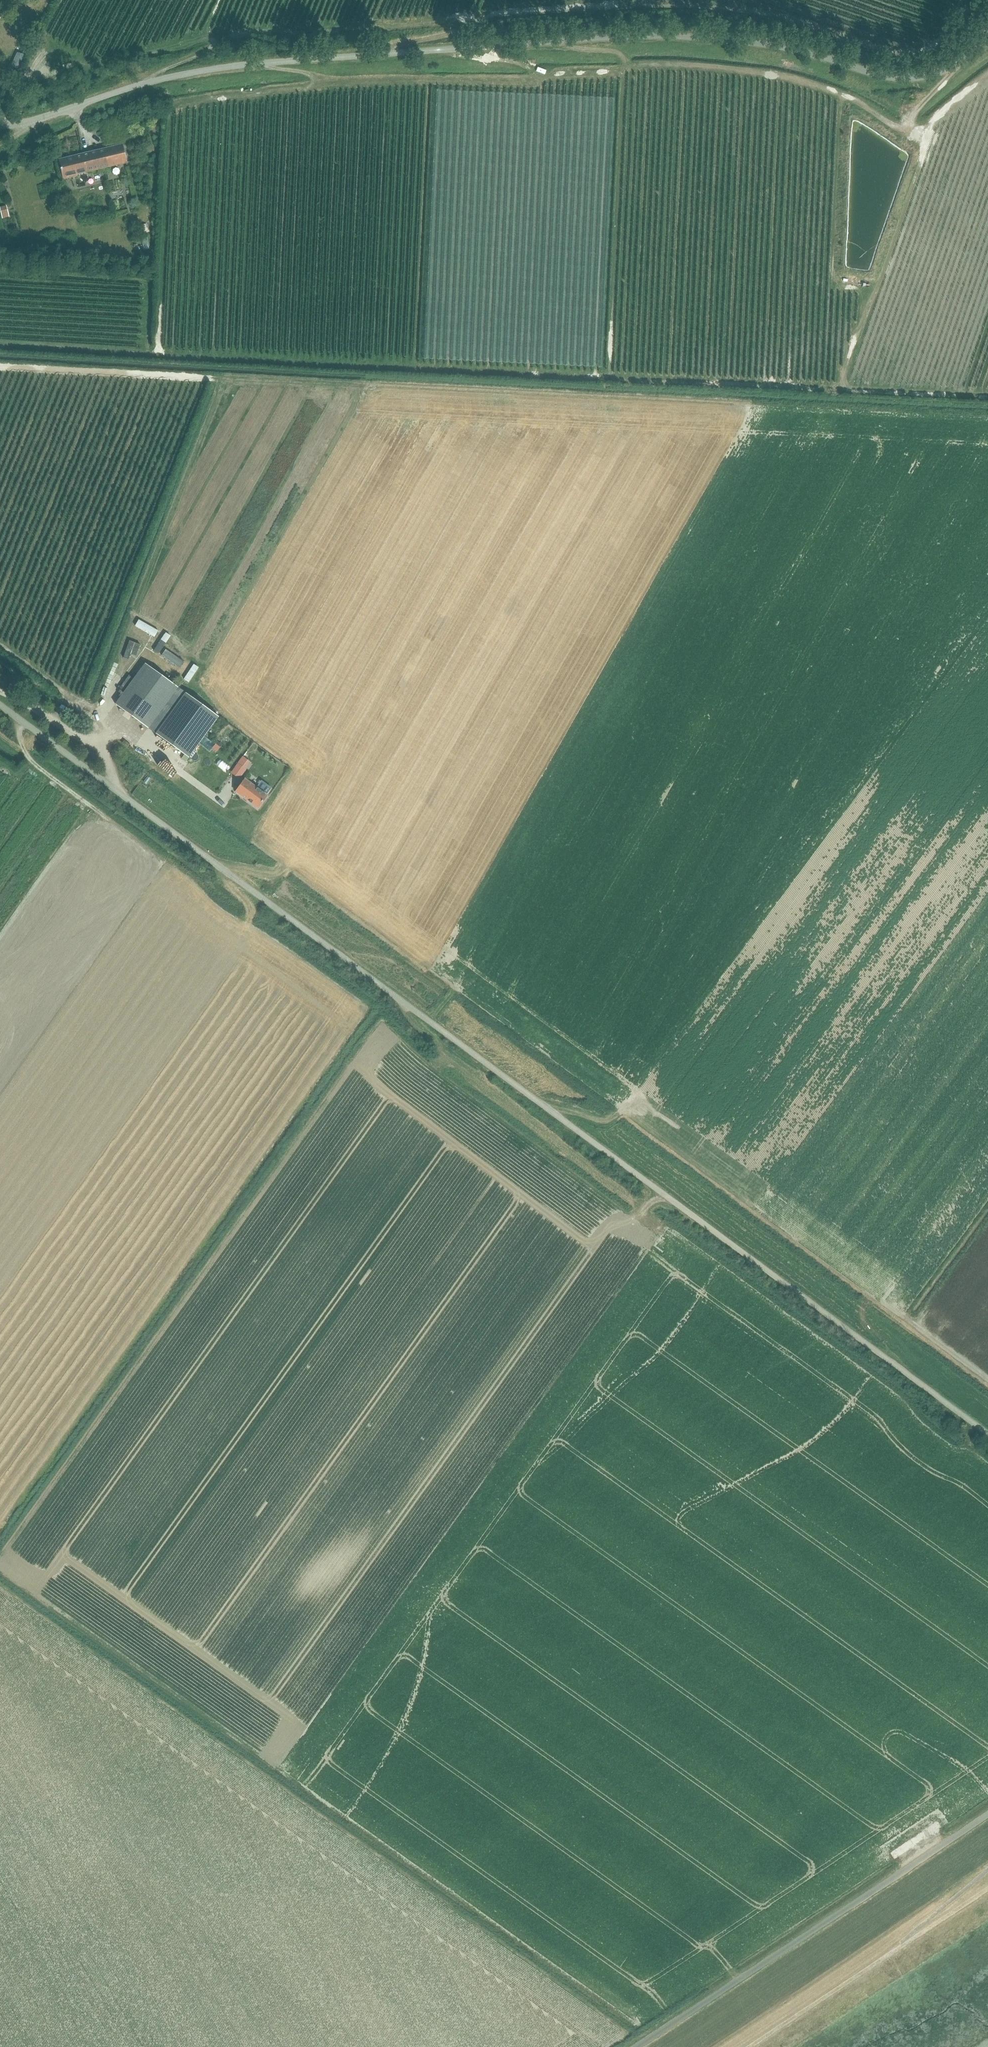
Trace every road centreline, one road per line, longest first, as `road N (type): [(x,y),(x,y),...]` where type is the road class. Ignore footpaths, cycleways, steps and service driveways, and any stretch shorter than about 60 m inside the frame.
road 1 (unclassified): [(987,1439),(113,786)]
road 2 (unclassified): [(28,123),(163,78),(238,65),(589,39),(704,38),(904,77),(956,63),(987,30)]
road 3 (unclassified): [(639,2046),(987,1813)]
road 4 (unclassified): [(0,690),(93,740),(106,752),(113,786)]
road 5 (track): [(880,1963),(754,2046)]
road 6 (unclassified): [(113,786),(0,705)]
road 7 (track): [(880,1963),(987,1891)]

